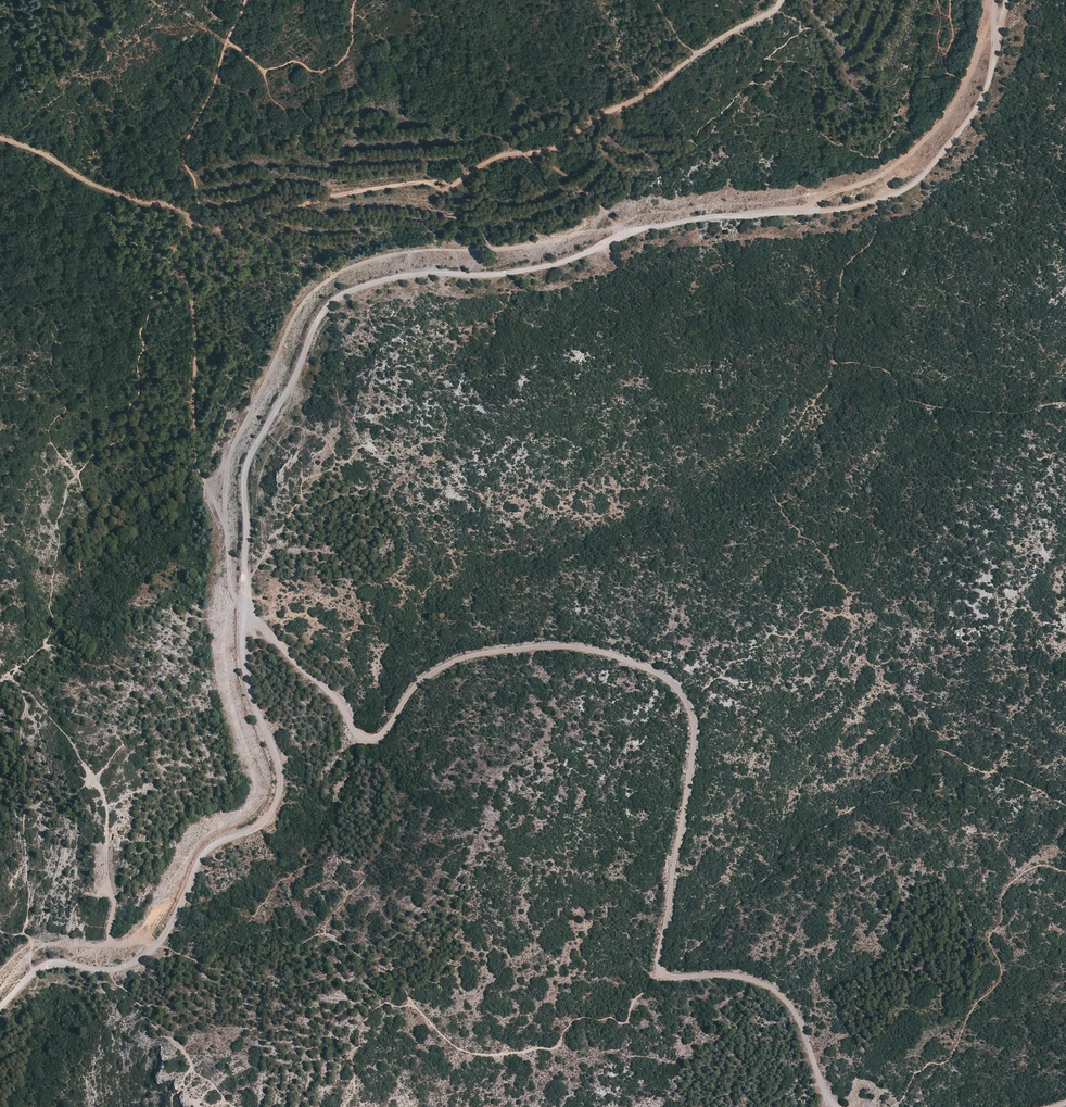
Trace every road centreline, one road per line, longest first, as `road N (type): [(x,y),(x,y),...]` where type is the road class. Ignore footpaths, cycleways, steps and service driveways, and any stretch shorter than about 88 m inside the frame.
road 1 (track): [(0,1010),(35,972),(55,964),(107,973),(148,955),(204,855),(249,833),(276,805),(284,783),(244,655),(244,474),(327,307),(379,283),(545,268),(683,221),(844,209),(900,193),(973,117),(996,59),(1005,0)]
road 2 (track): [(834,1106),(802,1027),(775,991),(748,978),(662,975),(695,735),(685,699),(656,672),(560,646),(453,662),(415,687),(389,727),(370,741),(243,609)]

